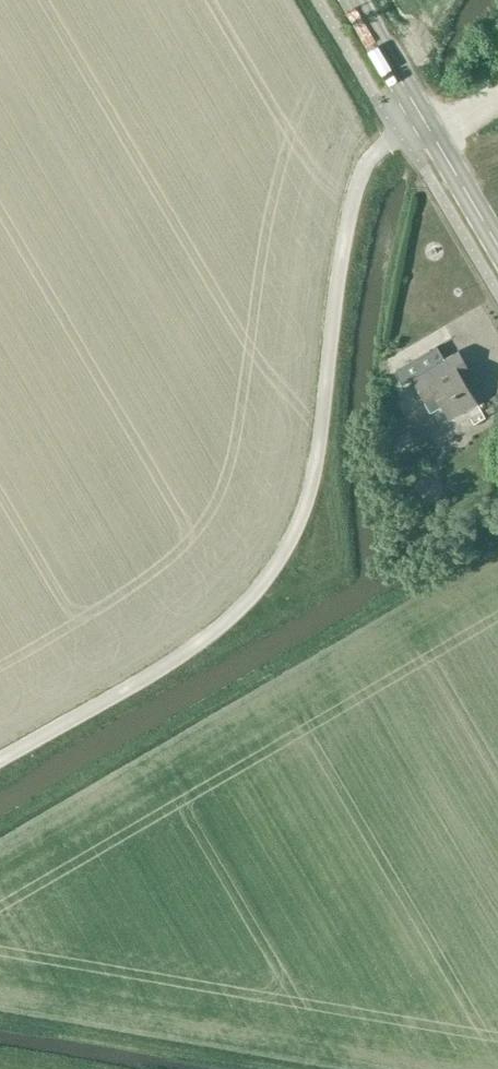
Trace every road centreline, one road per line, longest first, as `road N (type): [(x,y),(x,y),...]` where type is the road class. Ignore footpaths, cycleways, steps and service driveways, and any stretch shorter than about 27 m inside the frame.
road 1 (tertiary): [(497,245),(353,0)]

